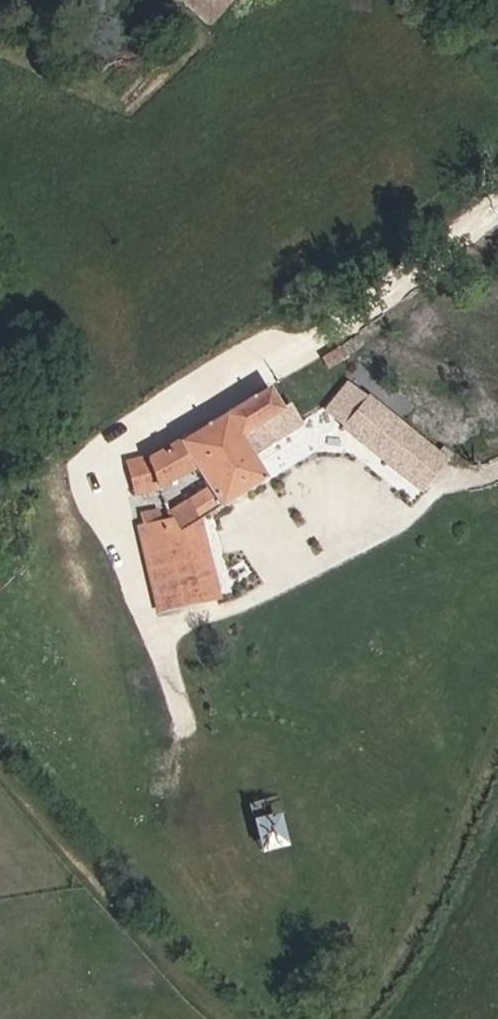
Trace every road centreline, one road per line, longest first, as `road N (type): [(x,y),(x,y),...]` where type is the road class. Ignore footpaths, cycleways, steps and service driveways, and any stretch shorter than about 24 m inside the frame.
road 1 (track): [(497,461),(172,639)]
road 2 (track): [(196,1018),(150,976),(0,785)]

